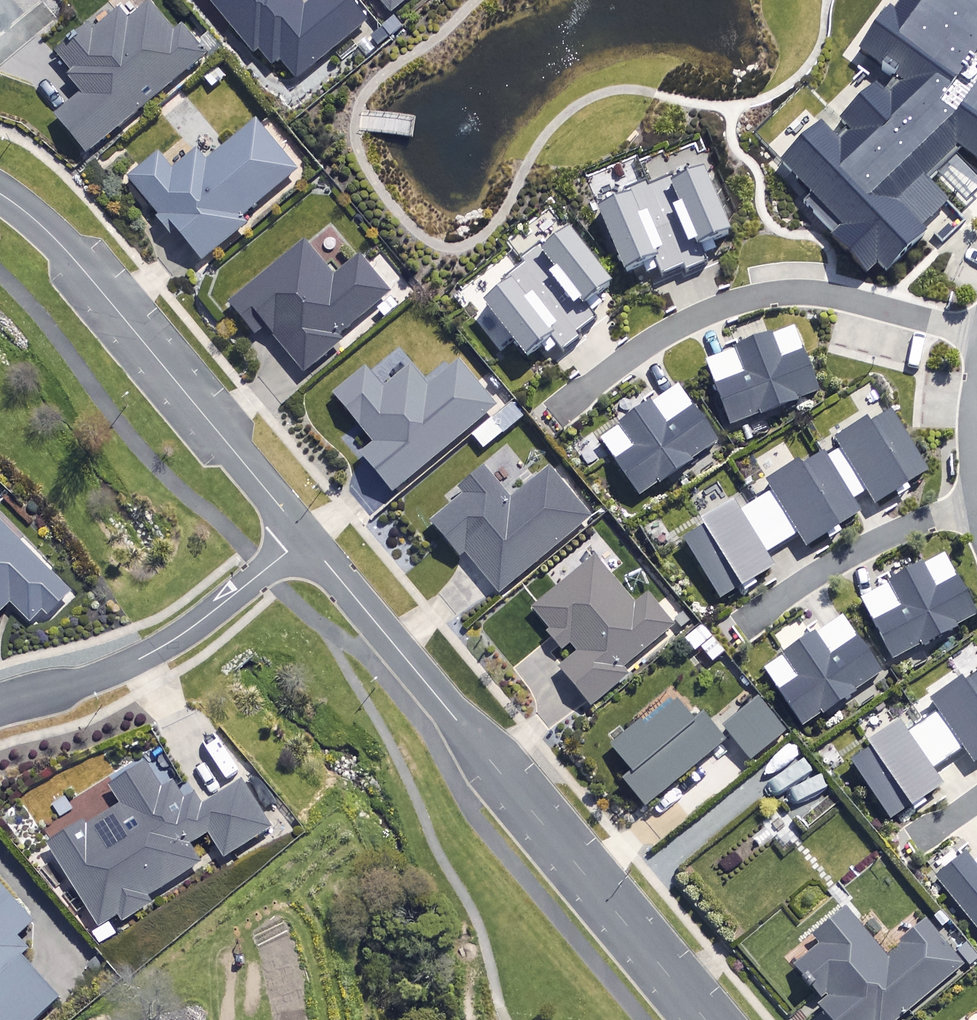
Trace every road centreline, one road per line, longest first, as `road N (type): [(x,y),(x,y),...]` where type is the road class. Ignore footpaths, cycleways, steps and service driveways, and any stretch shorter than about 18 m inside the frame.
road 1 (residential): [(306,537),(705,1019)]
road 2 (residential): [(0,194),(78,264),(306,537)]
road 3 (residential): [(558,413),(665,334),(766,295),(829,296),(976,335)]
road 4 (residential): [(0,705),(143,659),(306,537)]
road 5 (residential): [(744,624),(868,545),(976,508)]

